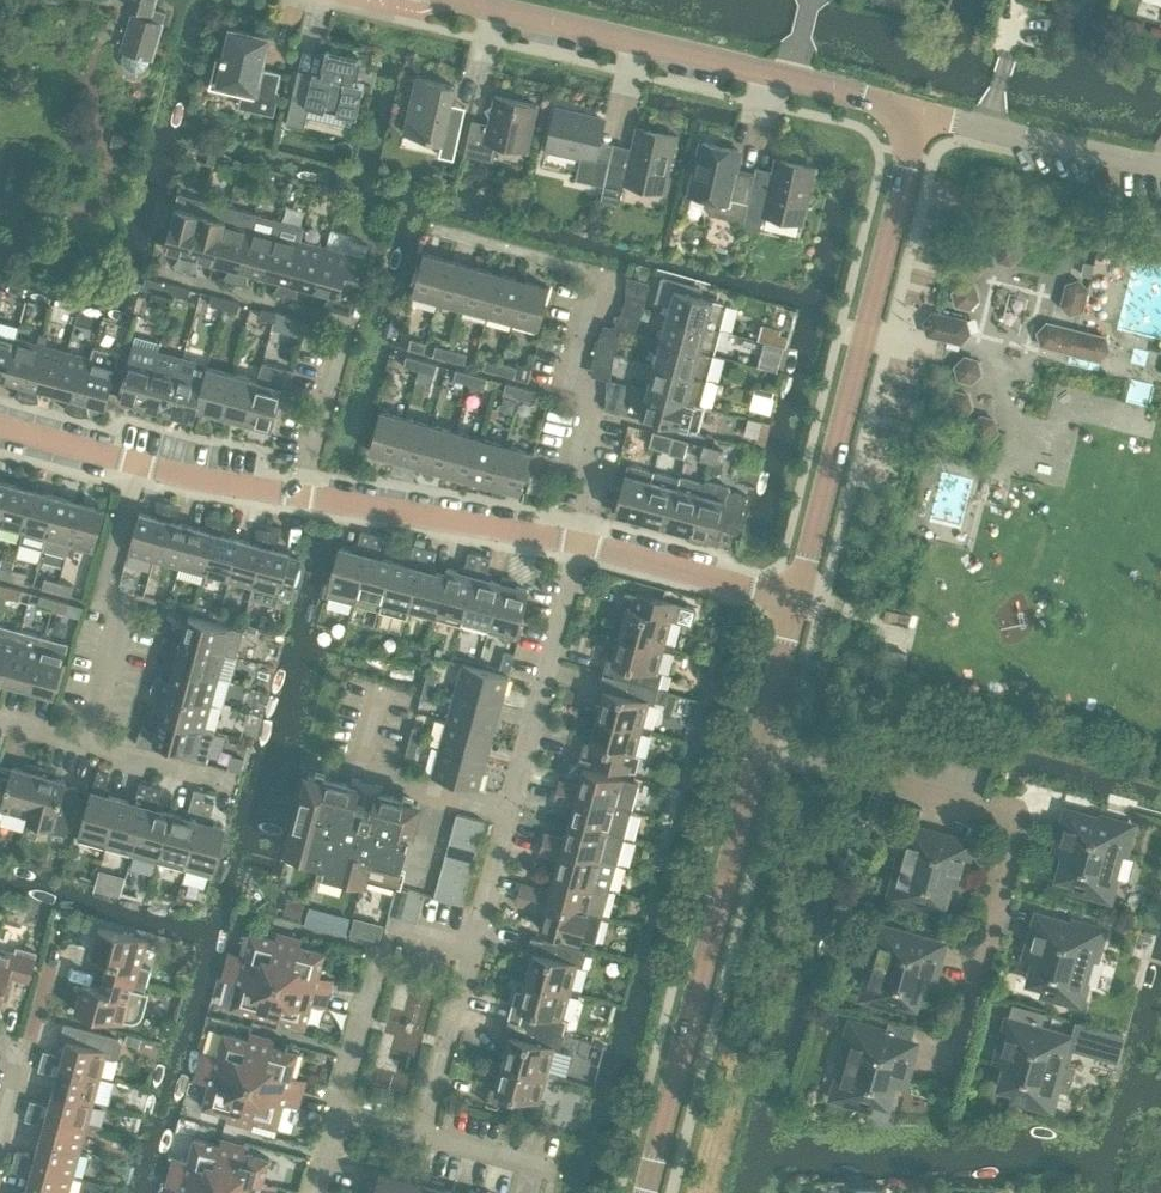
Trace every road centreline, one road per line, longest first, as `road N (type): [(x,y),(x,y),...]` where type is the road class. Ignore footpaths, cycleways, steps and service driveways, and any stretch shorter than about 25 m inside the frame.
road 1 (residential): [(948,1071),(1018,818),(761,745)]
road 2 (tertiary): [(799,599),(922,115)]
road 3 (tertiary): [(922,115),(459,0)]
road 4 (tertiary): [(642,1192),(761,745)]
road 5 (residential): [(86,742),(120,619),(108,584),(138,464)]
road 6 (residential): [(580,543),(302,494)]
road 7 (residential): [(510,806),(580,543)]
road 8 (residential): [(580,543),(599,454),(576,386),(603,283)]
road 9 (unclassified): [(1160,170),(922,115)]
road 10 (residential): [(510,806),(359,767),(381,687)]
road 11 (residential): [(799,599),(580,543)]
road 12 (residential): [(458,996),(510,806)]
road 13 (residential): [(302,494),(347,322)]
road 14 (residential): [(302,494),(138,464)]
road 15 (tertiary): [(761,745),(799,599)]
road 16 (residential): [(227,782),(86,742)]
road 17 (residential): [(138,464),(0,426)]
road 18 (residential): [(339,1110),(375,973)]
road 19 (residential): [(458,996),(423,1133)]
road 20 (residential): [(552,1168),(423,1133)]
road 21 (residential): [(23,1044),(53,925)]

